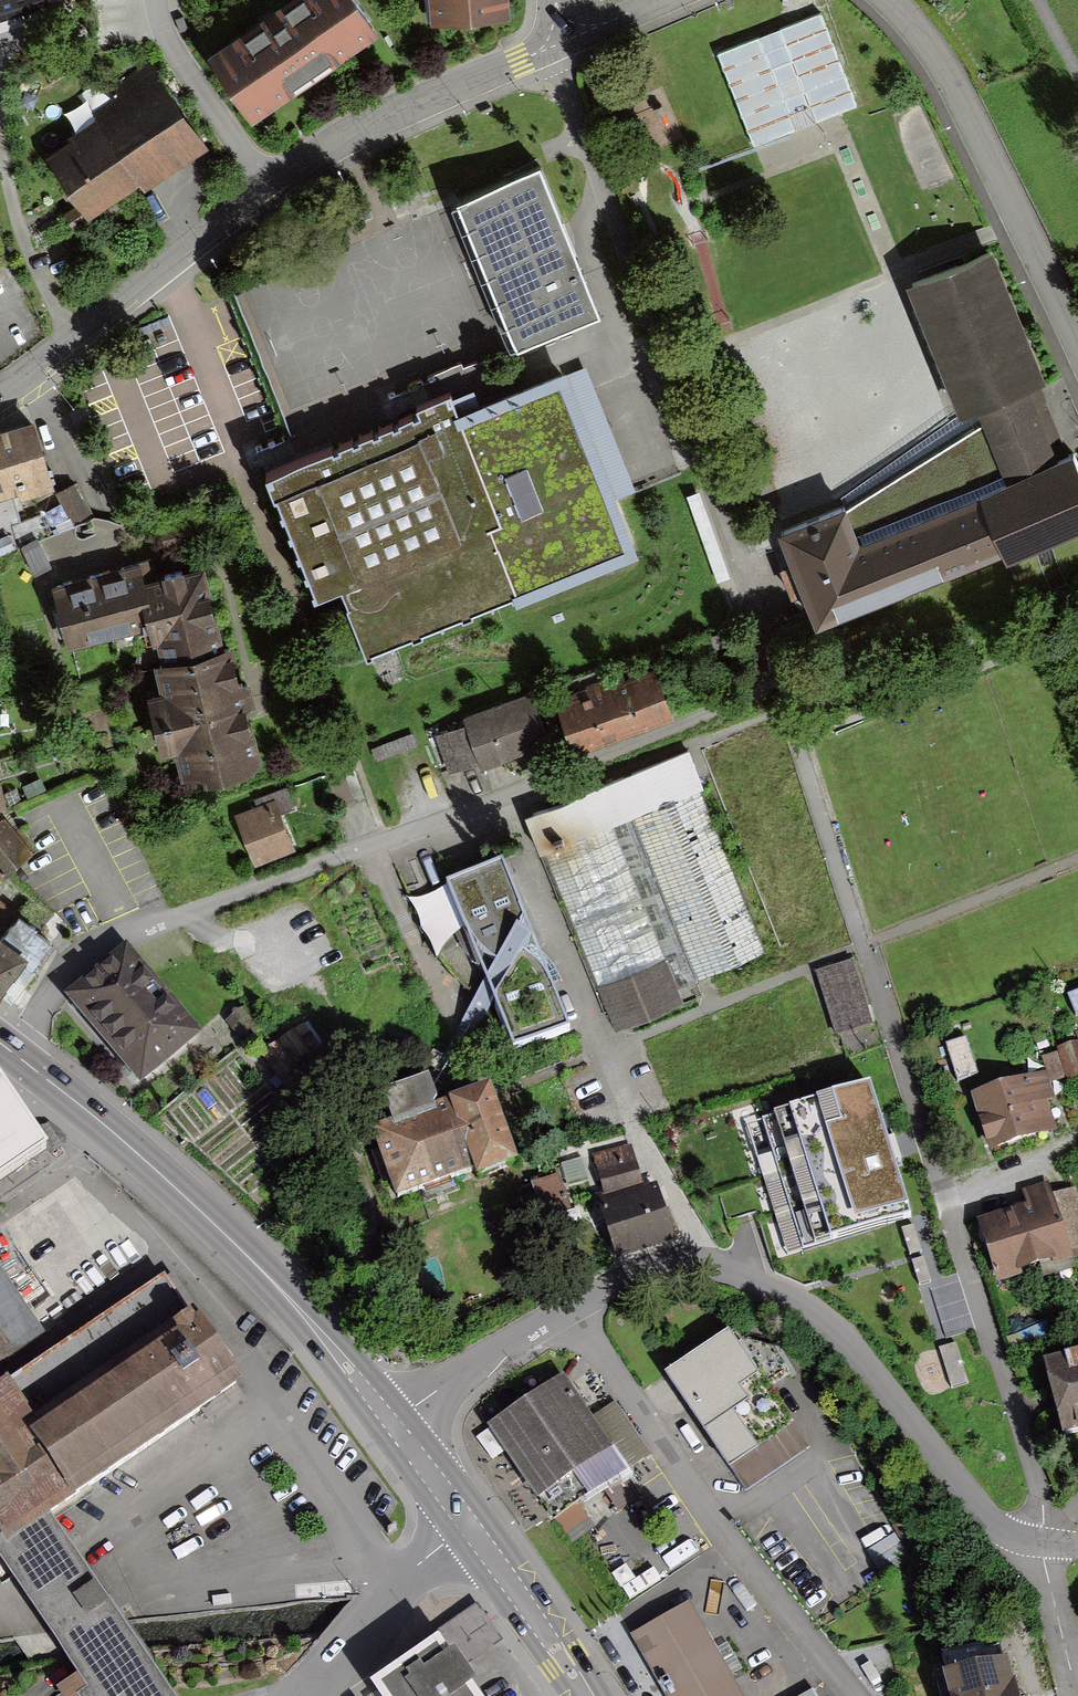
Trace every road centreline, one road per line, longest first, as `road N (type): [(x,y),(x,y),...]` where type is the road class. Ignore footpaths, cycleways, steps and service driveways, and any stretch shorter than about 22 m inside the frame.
road 1 (residential): [(11,1050),(56,984),(88,952),(127,929),(774,688)]
road 2 (residential): [(553,49),(341,136),(0,392)]
road 3 (residential): [(1042,1543),(1043,1498),(861,945)]
road 4 (residential): [(1042,1543),(993,1527),(844,1333),(807,1306),(739,1273),(687,1262),(660,1266),(568,1310)]
road 5 (primary): [(11,1050),(218,1227),(394,1418)]
road 6 (residential): [(568,1310),(713,1525),(854,1695)]
road 7 (residential): [(1077,352),(957,100),(886,0)]
road 8 (primary): [(394,1418),(510,1572),(588,1695)]
road 9 (residential): [(652,340),(553,49)]
road 10 (residential): [(568,1310),(394,1418)]
road 11 (residential): [(1077,1695),(1042,1543)]

